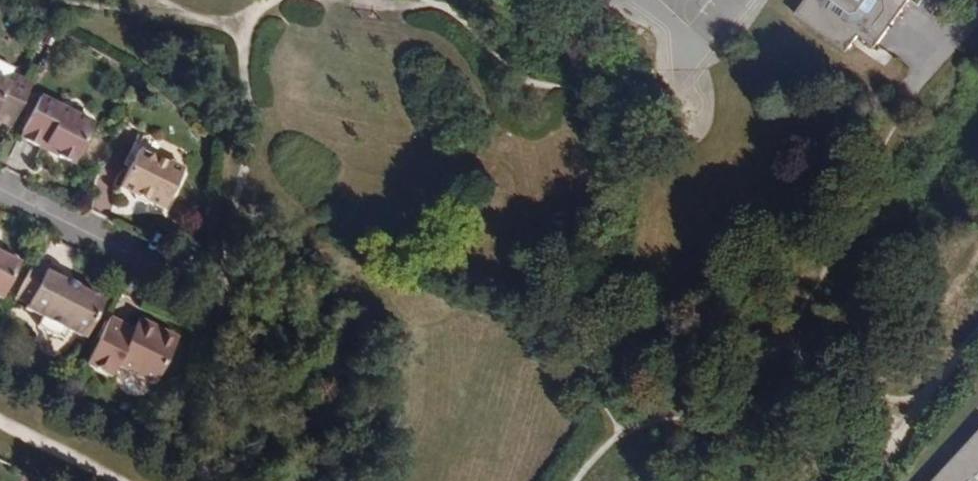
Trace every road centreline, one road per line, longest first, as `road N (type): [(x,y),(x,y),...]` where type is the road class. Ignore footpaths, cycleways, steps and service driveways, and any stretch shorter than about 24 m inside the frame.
road 1 (residential): [(0,186),(173,269)]

